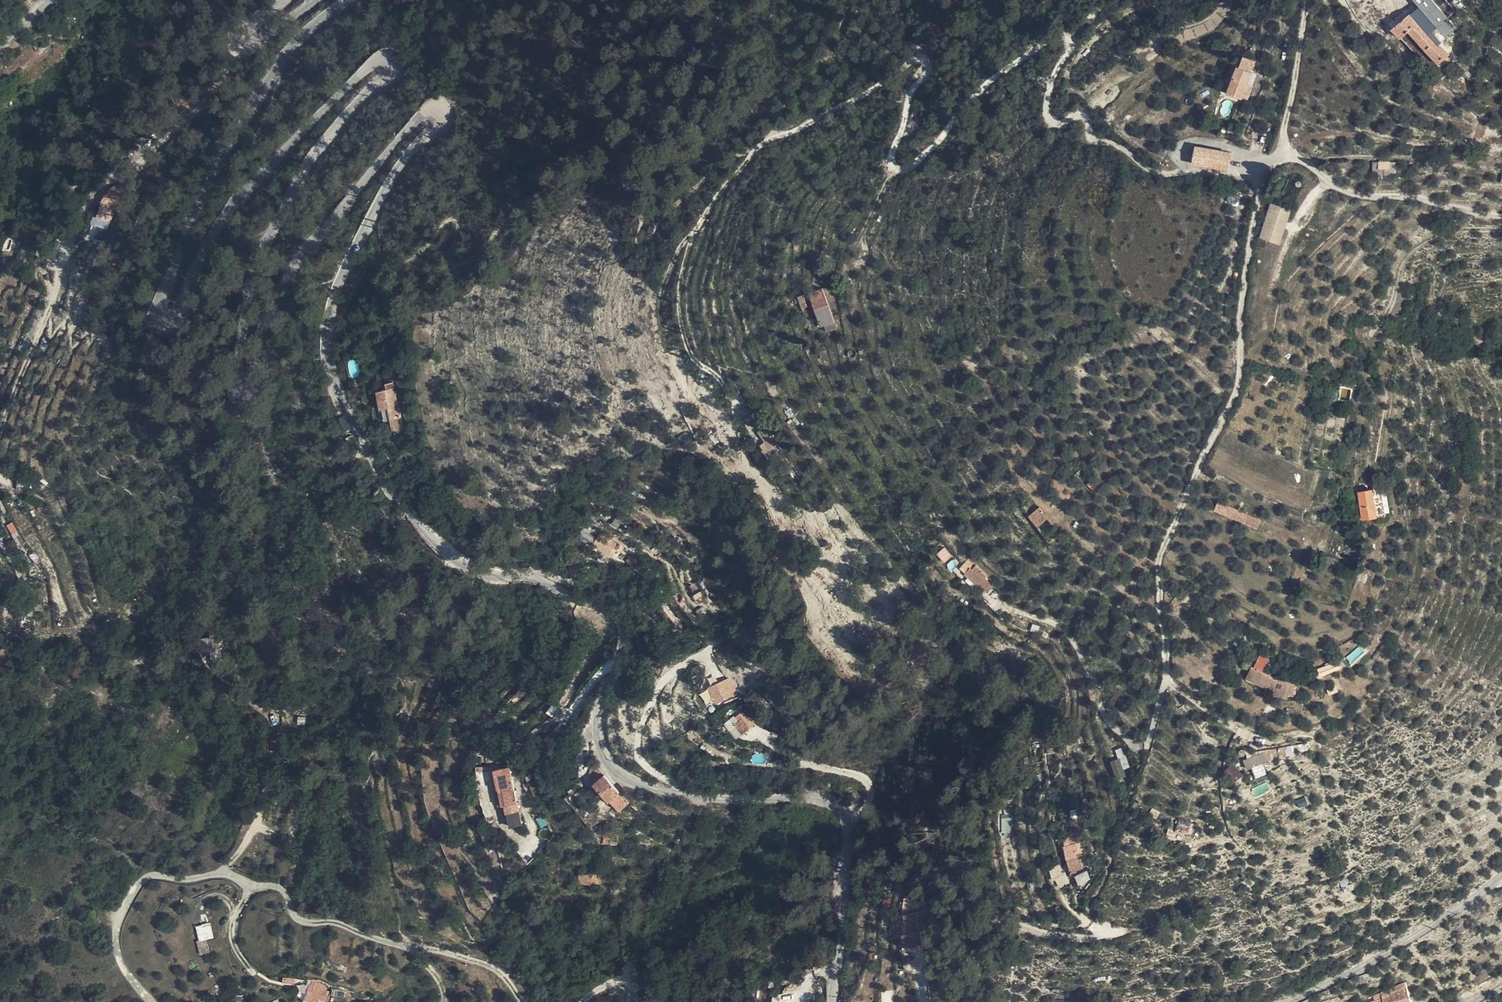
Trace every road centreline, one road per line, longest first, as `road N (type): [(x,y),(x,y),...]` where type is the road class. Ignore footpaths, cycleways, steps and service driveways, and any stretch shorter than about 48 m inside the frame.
road 1 (unclassified): [(834,1001),(849,850),(843,821),(808,799),(711,803),(628,779),(609,763),(599,738),(626,650),(625,617),(610,599),(548,579),(459,563),(438,547),(369,449),(329,347),(332,301),(387,184),(440,120),(438,108),(429,108),(315,225),(276,291),(253,379),(240,384),(233,376),(248,291),(303,171),(341,120),(395,70),(391,57),(379,58),(301,127),(211,234),(185,299),(169,305),(161,289),(208,179),(278,69),(301,38),(353,0)]
road 2 (track): [(693,238),(762,143),(916,60),(927,66),(893,160),(904,170),(941,143),(983,87),(1057,34),(1070,43),(1046,100),(1052,122),(1077,111),(1089,122),(1090,140),(1165,176),(1186,170),(1265,177)]
road 3 (track): [(1166,676),(1158,562),(1239,388),(1251,233),(1281,152)]
road 4 (unclassified): [(1501,873),(1332,982),(1283,1001)]
road 5 (track): [(1281,152),(1358,196),(1426,198),(1501,215)]
road 6 (track): [(150,1001),(124,970),(115,939),(123,912),(144,880),(224,872)]
road 7 (track): [(224,872),(252,888),(282,891),(303,922),(334,923),(413,949)]
road 8 (track): [(968,1001),(980,977),(983,931),(996,919),(1046,937),(1086,939),(1097,928)]
road 9 (track): [(693,238),(679,250),(661,297),(661,323),(698,411)]
road 10 (track): [(729,397),(686,346),(680,297),(693,238)]
road 11 (track): [(1307,0),(1281,152)]
road 12 (unclassified): [(318,0),(257,44),(245,40),(247,26),(283,0)]
road 13 (track): [(413,949),(493,968),(523,1001)]

